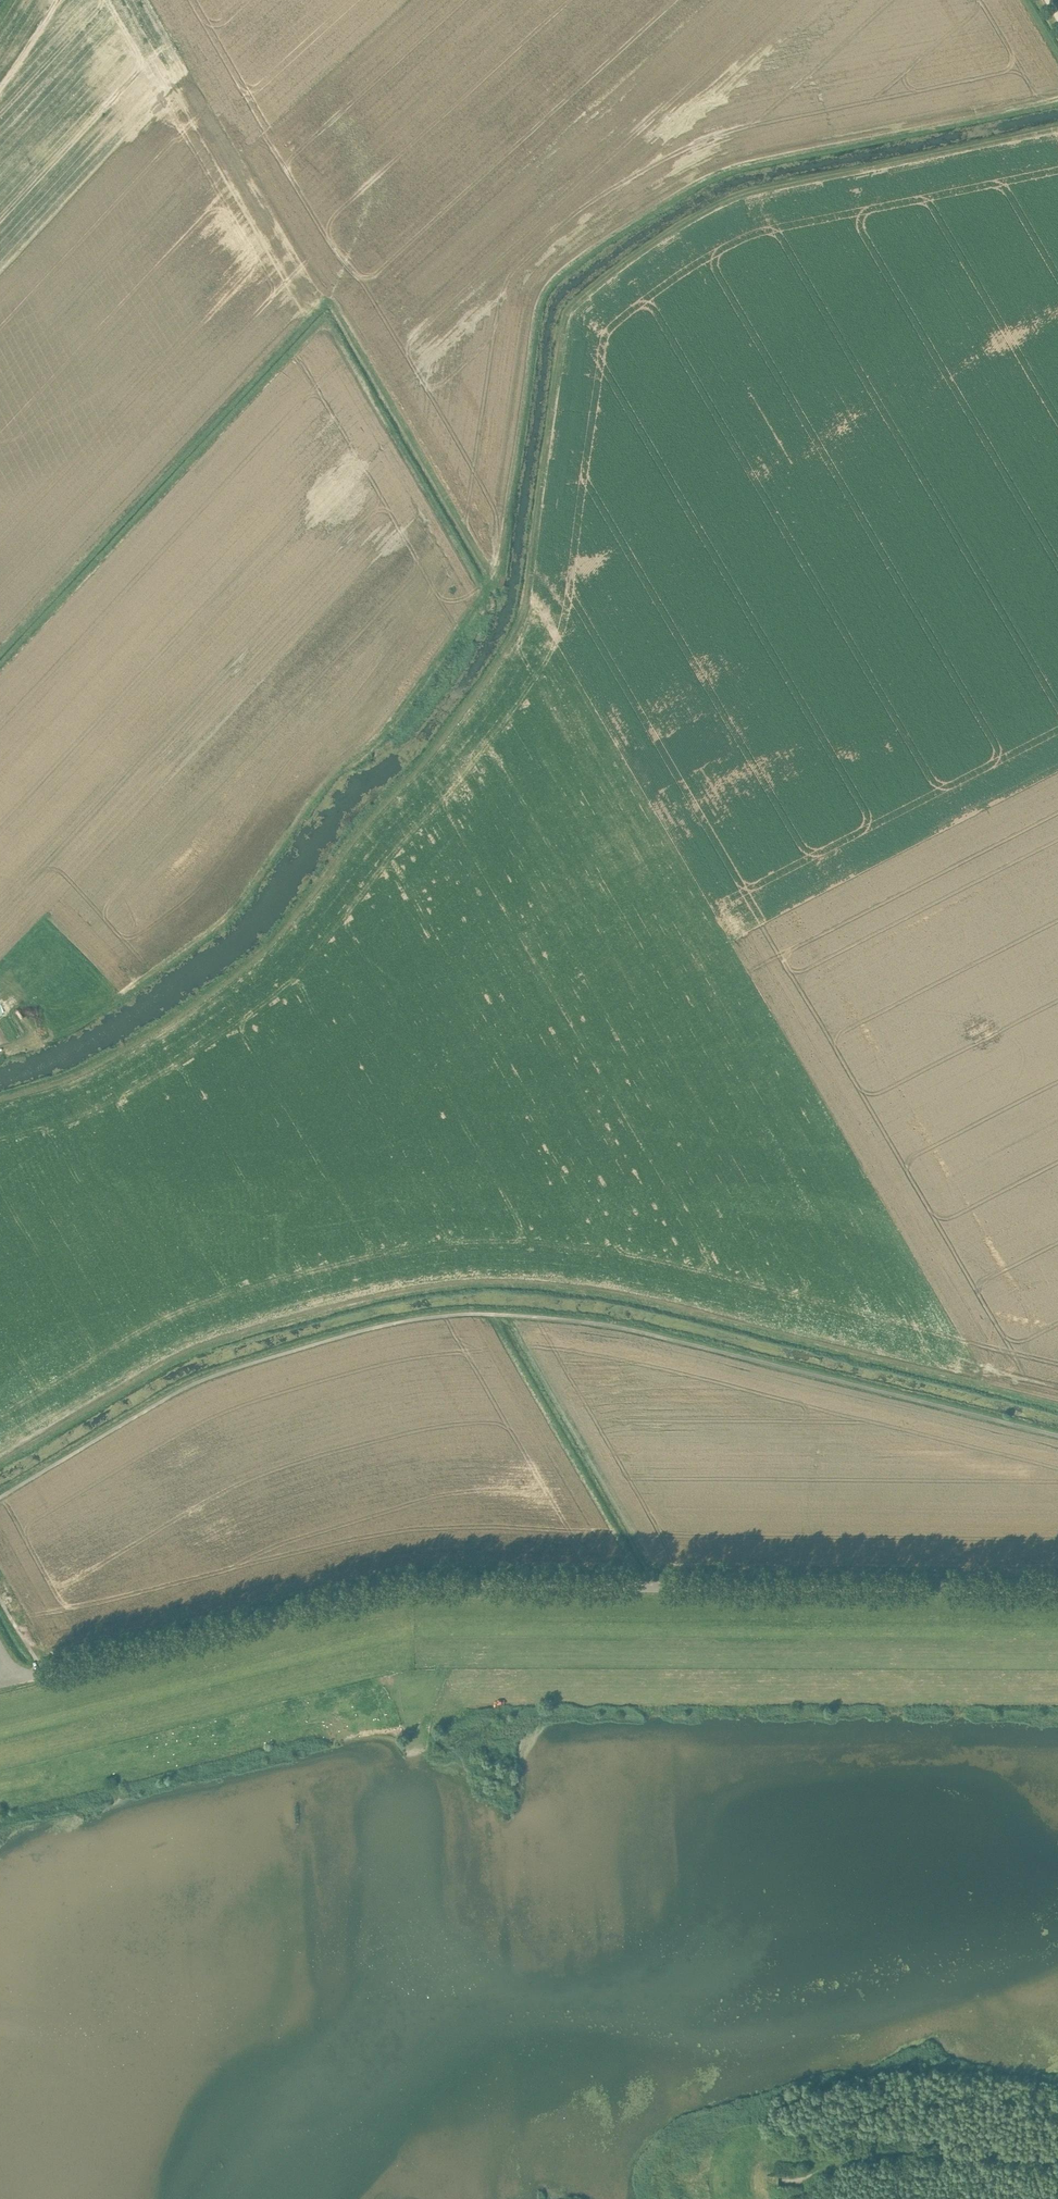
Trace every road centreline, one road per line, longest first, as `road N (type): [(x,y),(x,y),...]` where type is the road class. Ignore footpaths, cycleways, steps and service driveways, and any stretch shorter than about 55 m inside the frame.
road 1 (unclassified): [(12,1678),(397,1589),(1057,1588)]

